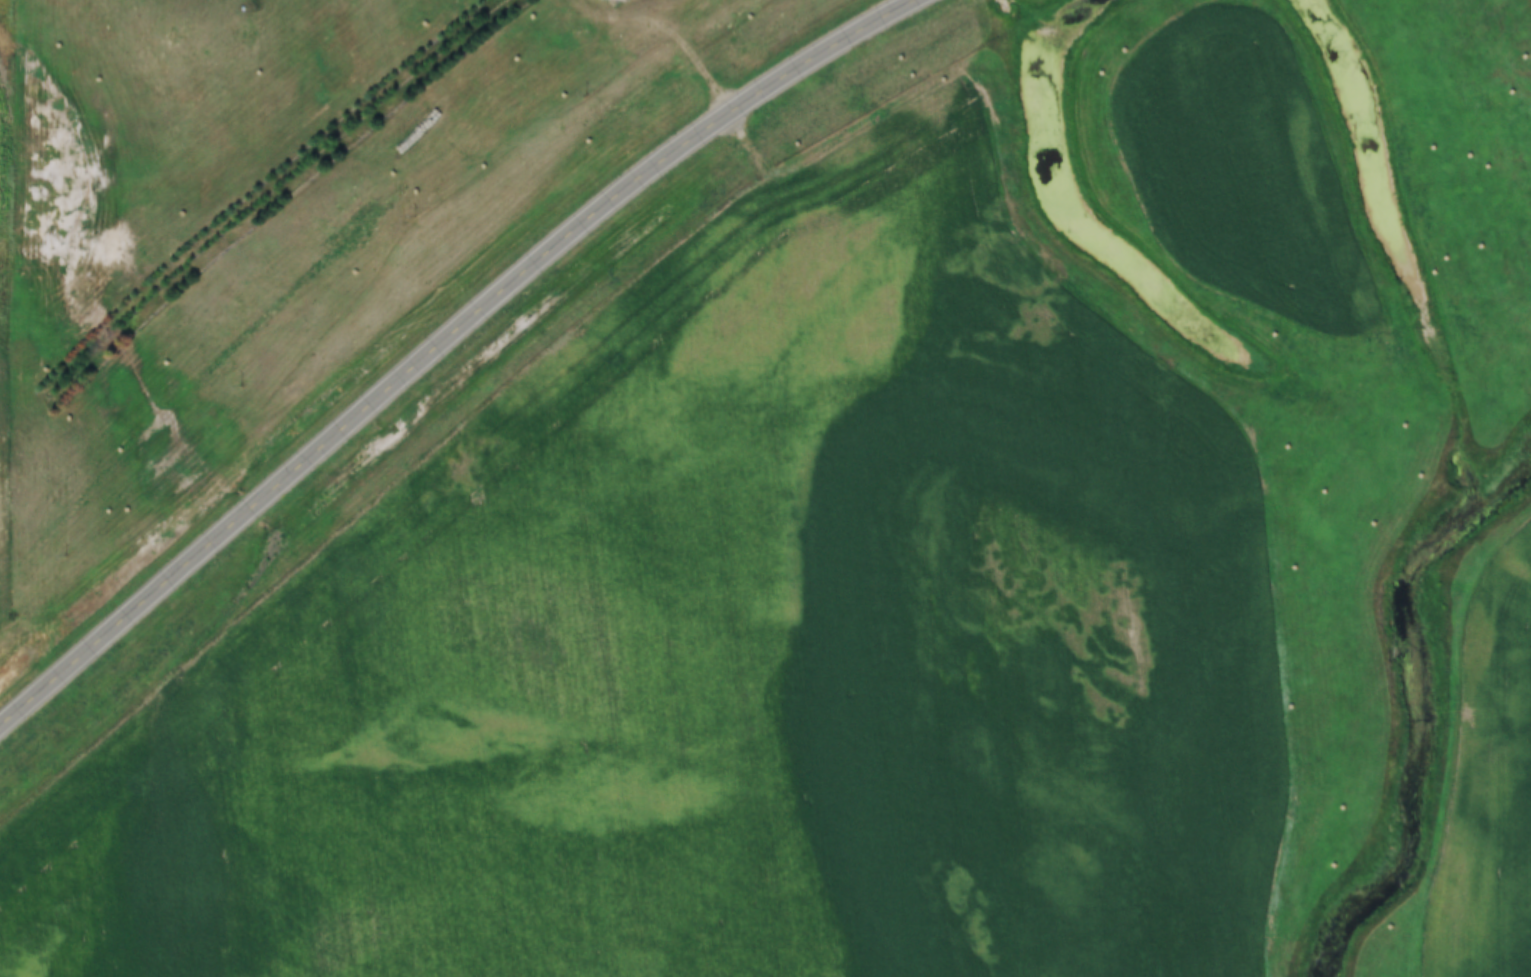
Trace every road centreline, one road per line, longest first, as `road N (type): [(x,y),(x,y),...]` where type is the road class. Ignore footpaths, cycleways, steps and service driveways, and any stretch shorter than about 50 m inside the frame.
road 1 (primary): [(0,727),(606,206),(729,113),(914,0)]
road 2 (track): [(729,113),(788,192),(795,215),(894,976)]
road 3 (track): [(1530,554),(1501,593),(1483,658),(1472,815),(1445,976)]

